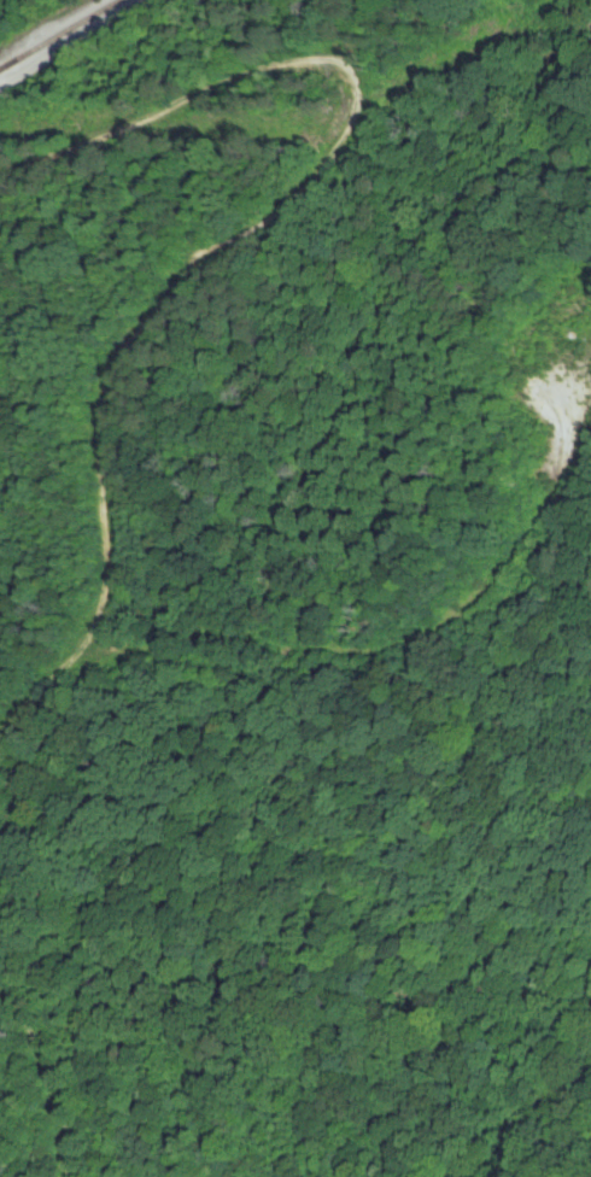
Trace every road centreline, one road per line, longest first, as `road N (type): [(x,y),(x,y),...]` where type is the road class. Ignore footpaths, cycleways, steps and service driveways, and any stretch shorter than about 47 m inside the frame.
road 1 (residential): [(54,1176),(21,964),(33,866),(137,598),(170,369),(312,127),(329,0)]
road 2 (residential): [(0,87),(162,0)]

